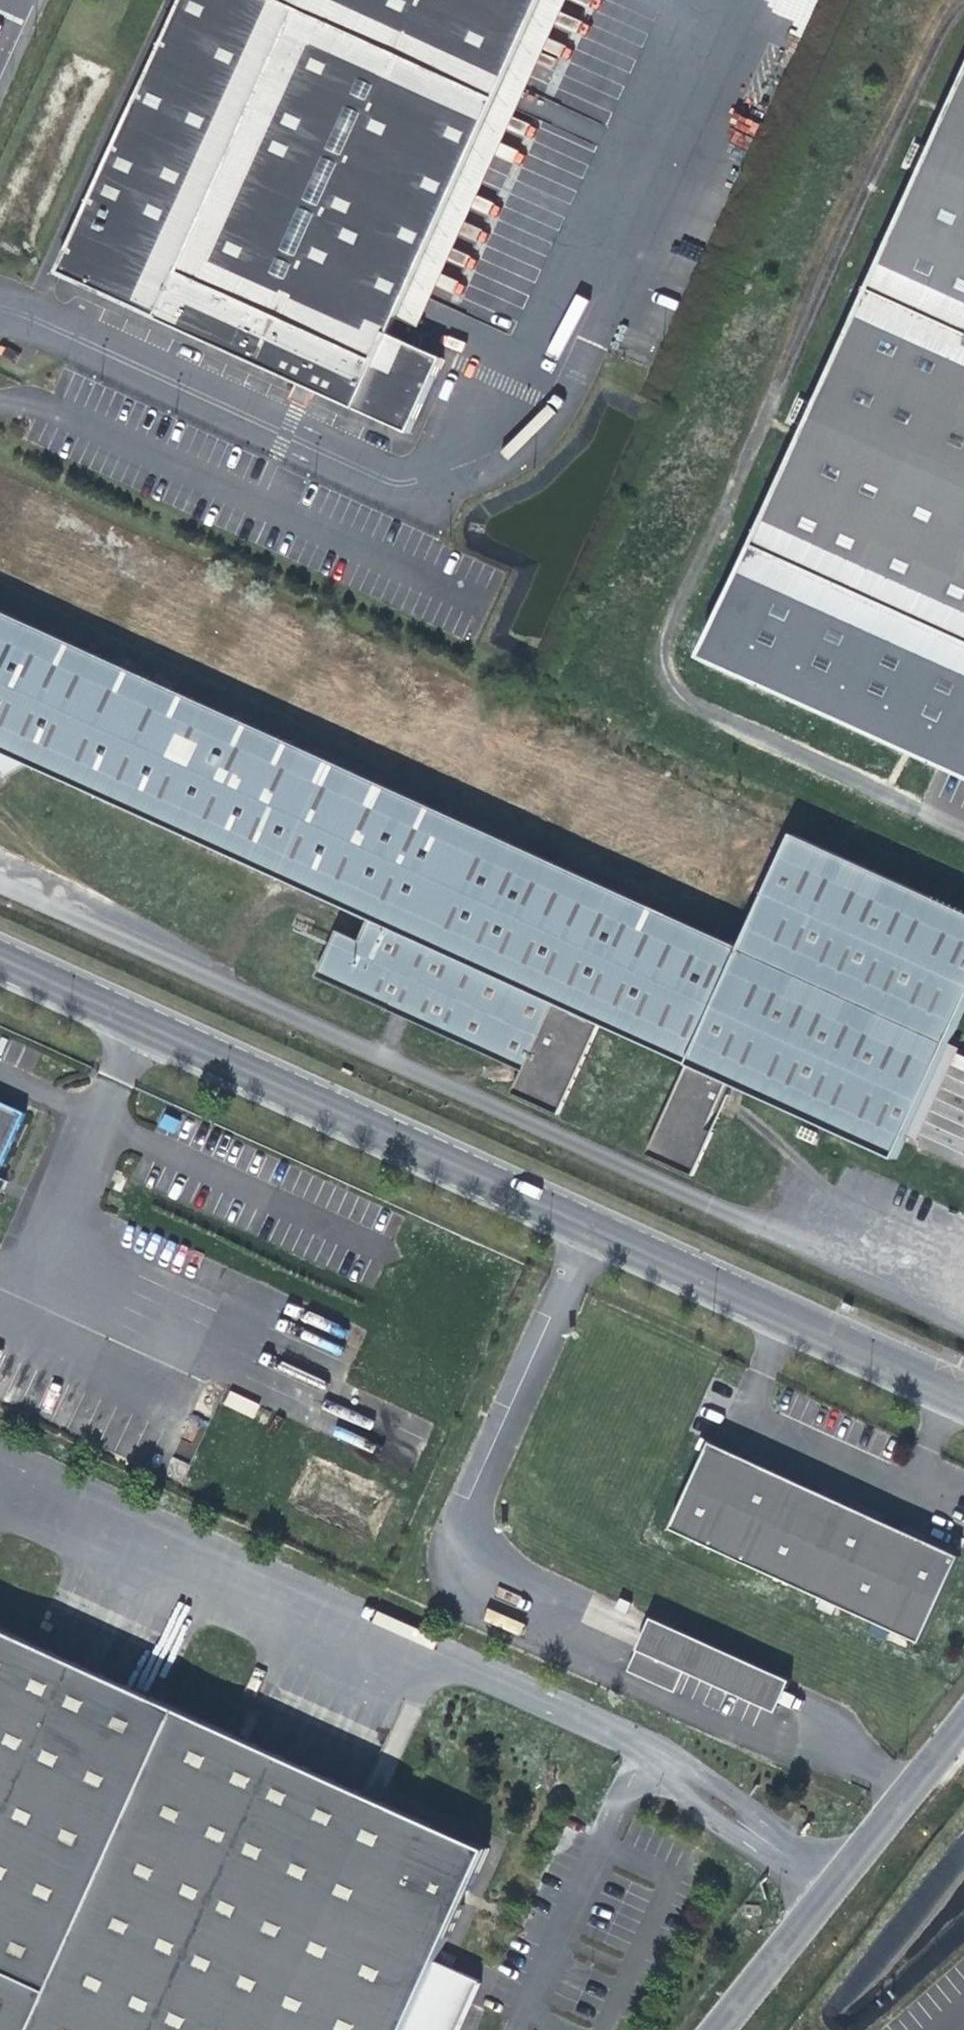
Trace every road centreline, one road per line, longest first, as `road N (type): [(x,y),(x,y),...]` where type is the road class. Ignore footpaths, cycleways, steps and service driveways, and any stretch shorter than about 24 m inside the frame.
road 1 (unclassified): [(0,961),(963,1400)]
road 2 (unclassified): [(963,1711),(709,2029)]

